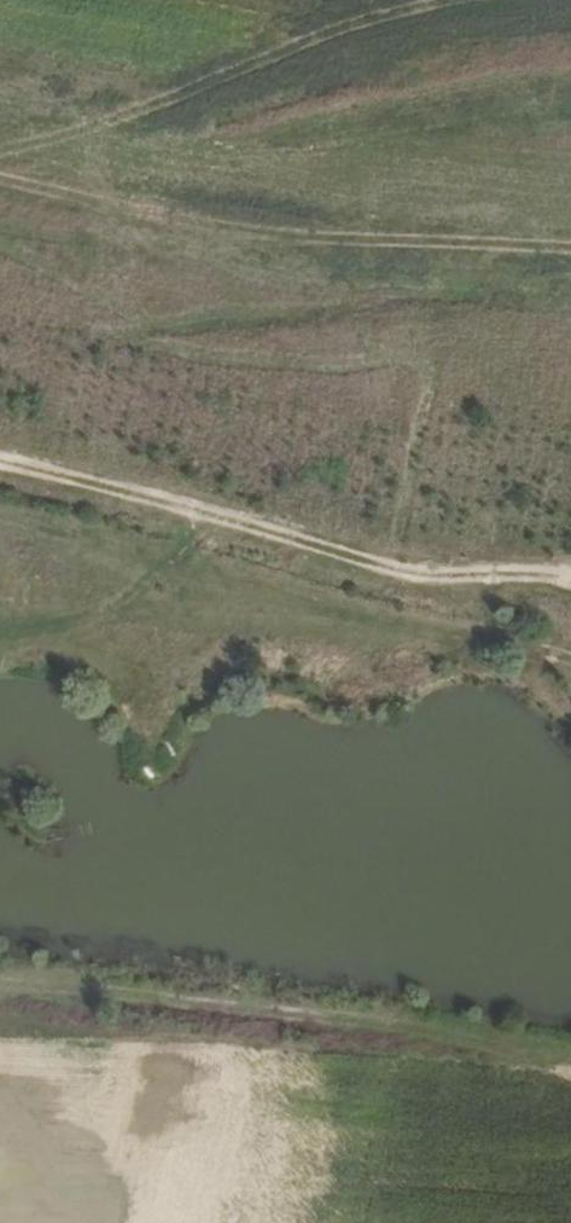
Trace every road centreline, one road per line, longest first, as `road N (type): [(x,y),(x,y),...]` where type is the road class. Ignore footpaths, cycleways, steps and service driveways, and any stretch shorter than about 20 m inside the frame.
road 1 (track): [(0,512),(570,660)]
road 2 (track): [(0,464),(258,526),(404,571),(570,579)]
road 3 (track): [(570,246),(289,236),(0,175)]
road 4 (track): [(211,515),(103,619),(0,645)]

